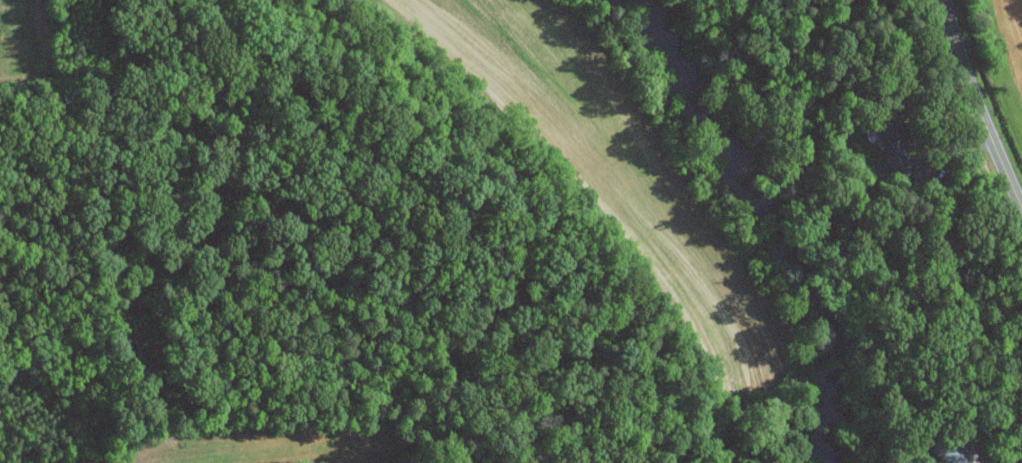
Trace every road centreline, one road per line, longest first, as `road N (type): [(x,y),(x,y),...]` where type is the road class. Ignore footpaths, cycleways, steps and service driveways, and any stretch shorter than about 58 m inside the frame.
road 1 (residential): [(1021,204),(944,0)]

